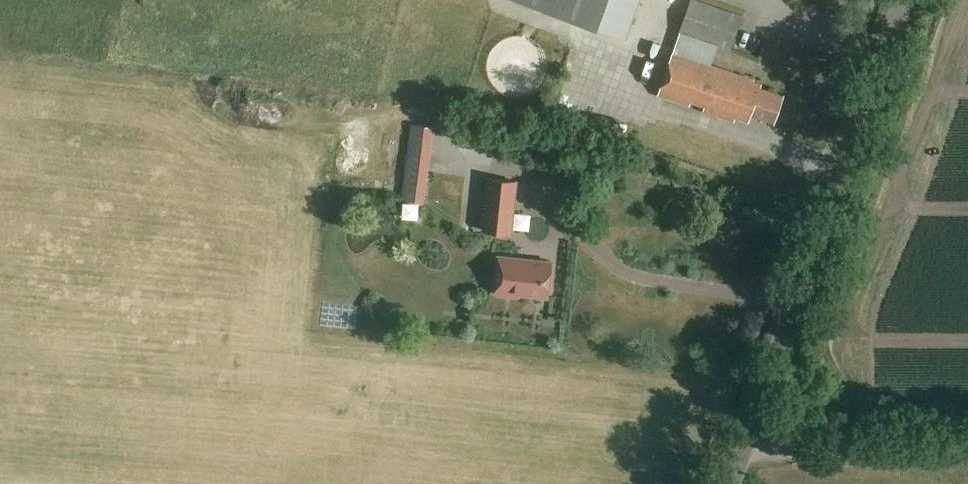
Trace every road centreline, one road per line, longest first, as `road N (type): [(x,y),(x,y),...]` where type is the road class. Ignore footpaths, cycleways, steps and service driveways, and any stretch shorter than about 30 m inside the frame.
road 1 (tertiary): [(730,483),(902,0)]
road 2 (track): [(747,436),(800,449),(967,448)]

